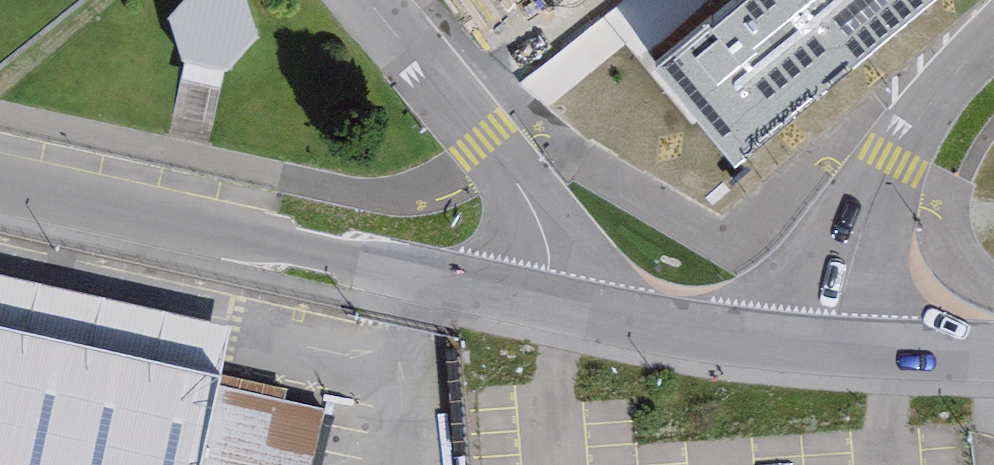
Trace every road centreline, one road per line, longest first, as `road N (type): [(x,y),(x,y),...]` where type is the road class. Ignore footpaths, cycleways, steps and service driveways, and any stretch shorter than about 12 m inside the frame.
road 1 (residential): [(558,305),(0,179)]
road 2 (residential): [(757,341),(771,270),(795,221),(837,169),(993,42)]
road 3 (residential): [(558,305),(559,238),(531,193),(370,0)]
road 4 (residential): [(993,353),(757,341)]
road 5 (residential): [(757,341),(558,305)]

